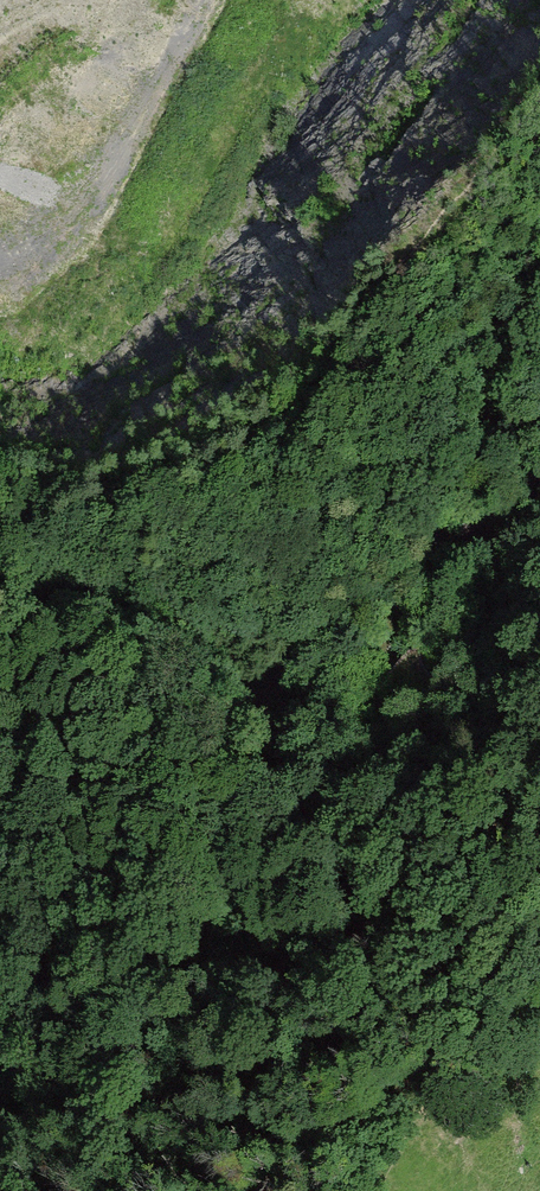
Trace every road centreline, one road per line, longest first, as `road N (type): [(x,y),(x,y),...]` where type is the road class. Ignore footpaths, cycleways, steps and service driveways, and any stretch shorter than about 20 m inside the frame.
road 1 (track): [(6,1190),(129,1002),(227,890),(243,836),(244,756),(267,701),(392,568),(539,479)]
road 2 (track): [(267,701),(237,687),(209,650),(0,577)]
road 3 (track): [(304,0),(197,162)]
road 4 (track): [(469,521),(465,545),(382,642),(397,657)]

